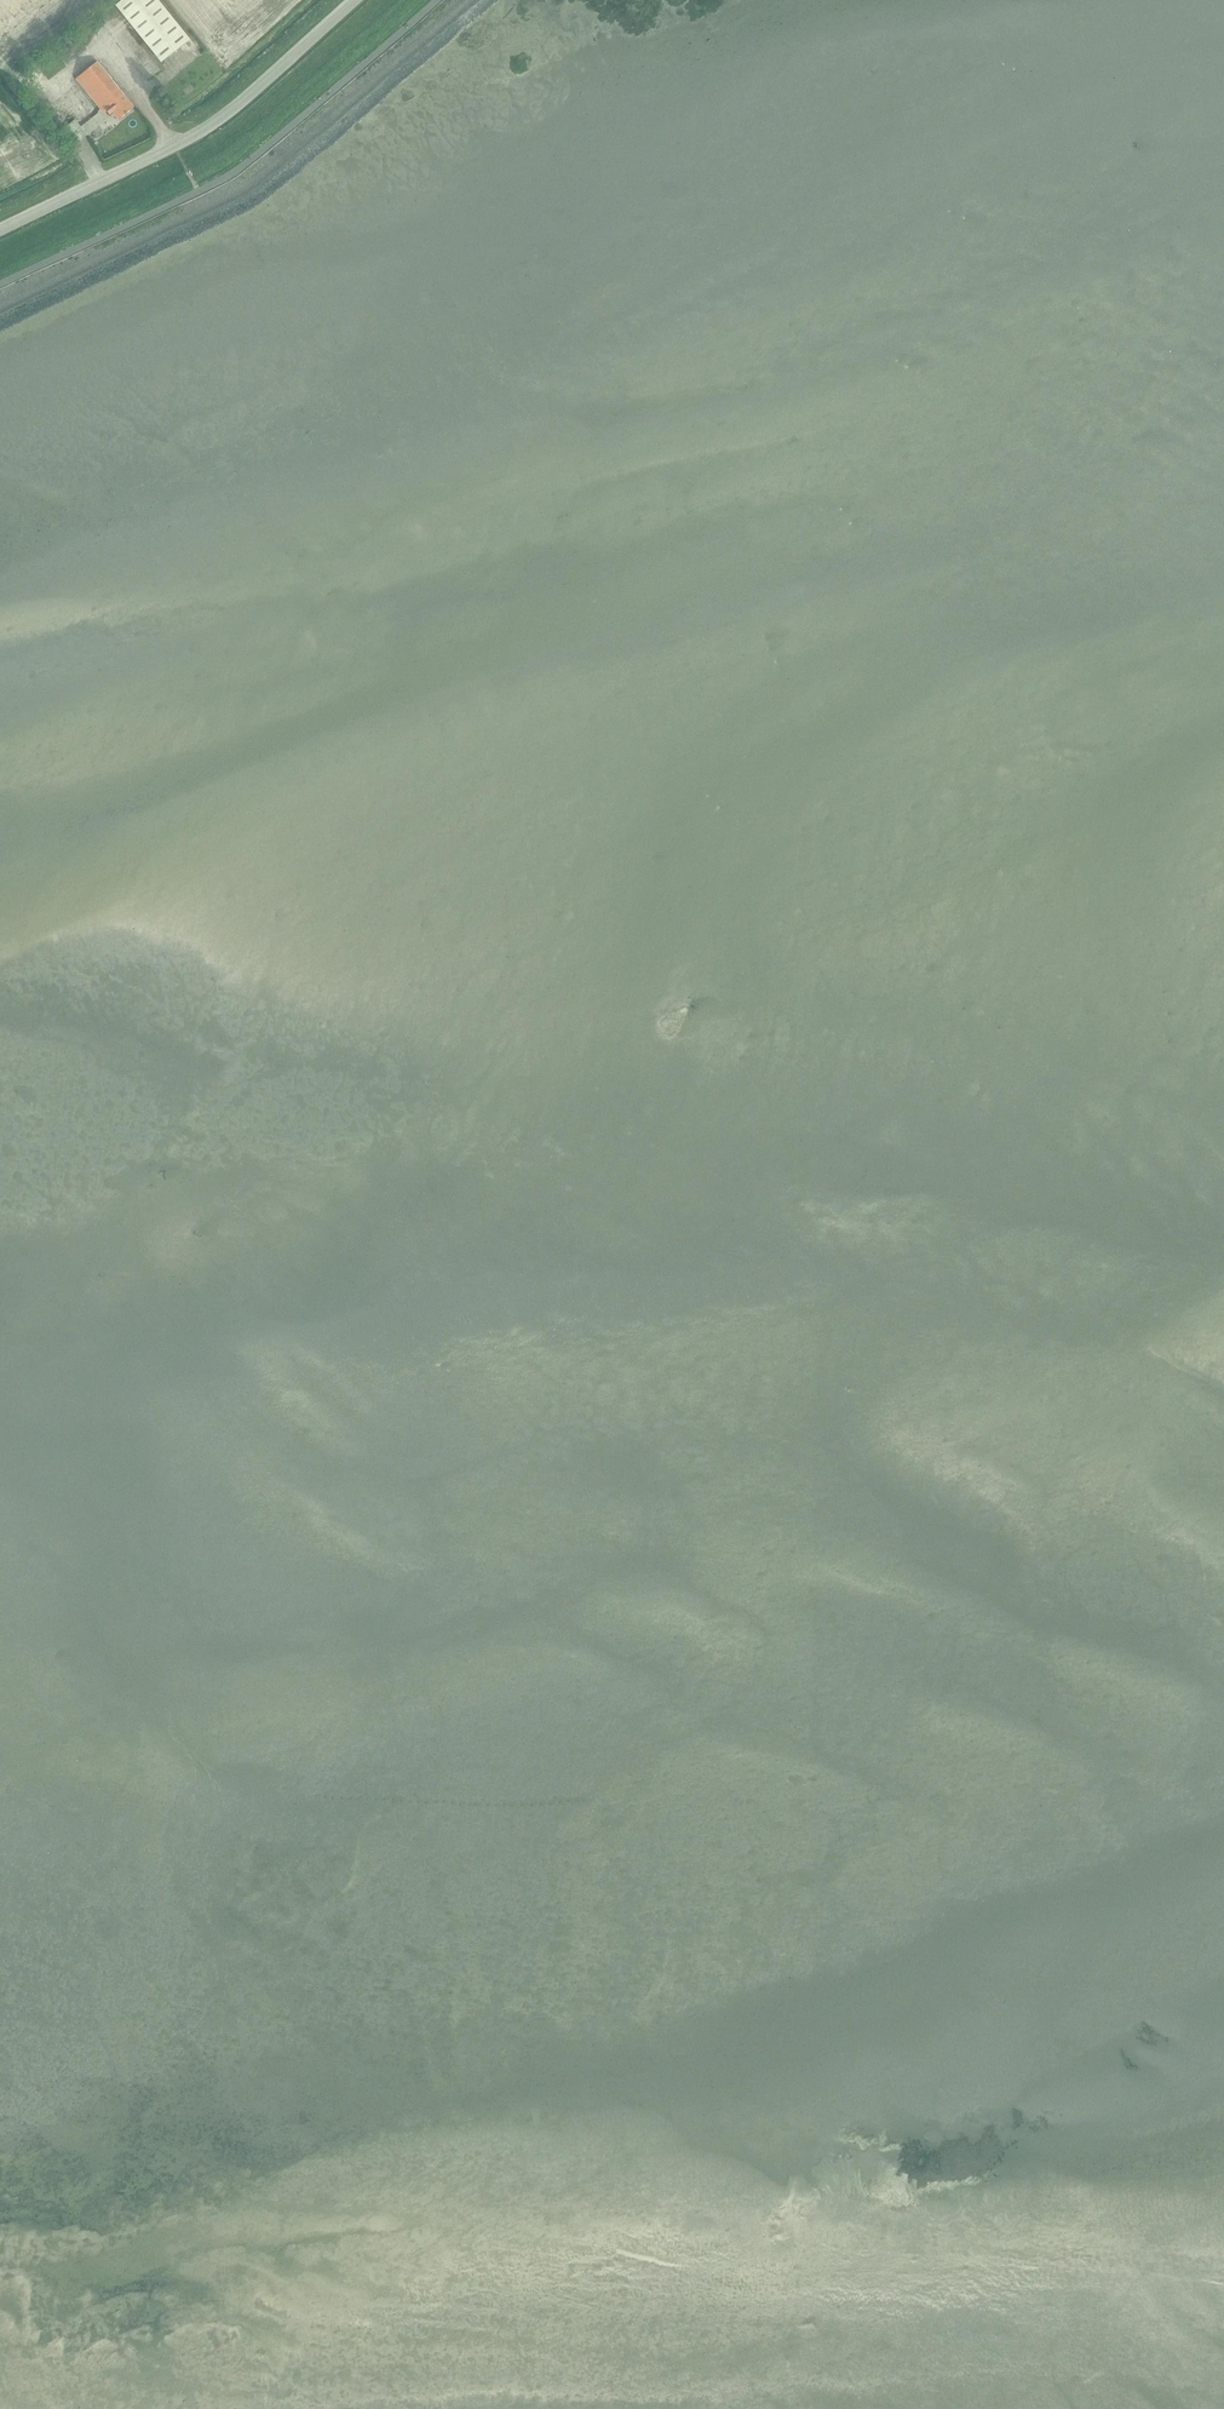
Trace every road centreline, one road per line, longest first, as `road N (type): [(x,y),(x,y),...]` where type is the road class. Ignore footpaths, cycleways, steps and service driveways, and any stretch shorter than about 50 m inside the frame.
road 1 (unclassified): [(0,291),(223,185),(282,146),(439,0)]
road 2 (unclassified): [(0,228),(175,148),(240,106),(356,0)]

